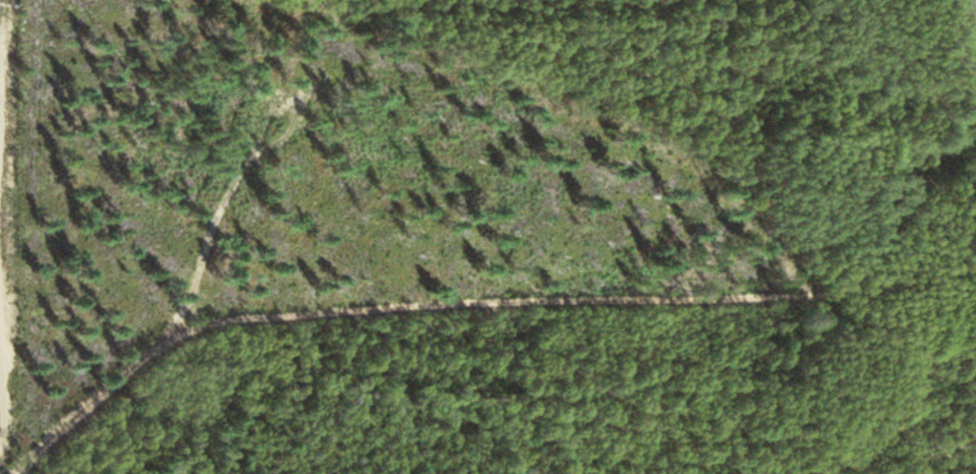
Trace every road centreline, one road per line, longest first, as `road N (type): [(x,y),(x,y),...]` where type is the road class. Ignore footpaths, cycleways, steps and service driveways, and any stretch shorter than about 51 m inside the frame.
road 1 (track): [(20,473),(202,325),(975,268)]

